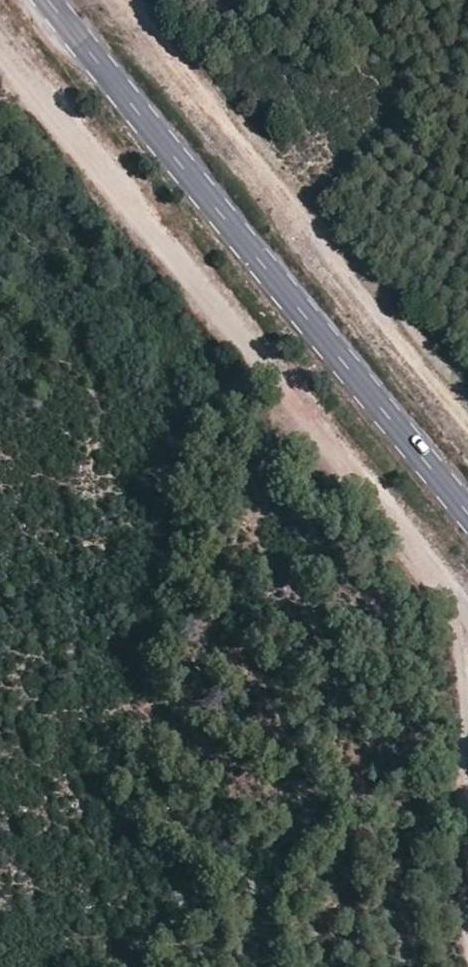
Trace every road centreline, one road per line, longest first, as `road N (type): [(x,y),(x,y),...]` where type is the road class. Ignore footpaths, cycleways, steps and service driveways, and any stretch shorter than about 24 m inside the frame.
road 1 (track): [(0,47),(467,623)]
road 2 (secondary): [(467,507),(61,0)]
road 3 (track): [(467,628),(457,659),(467,761)]

